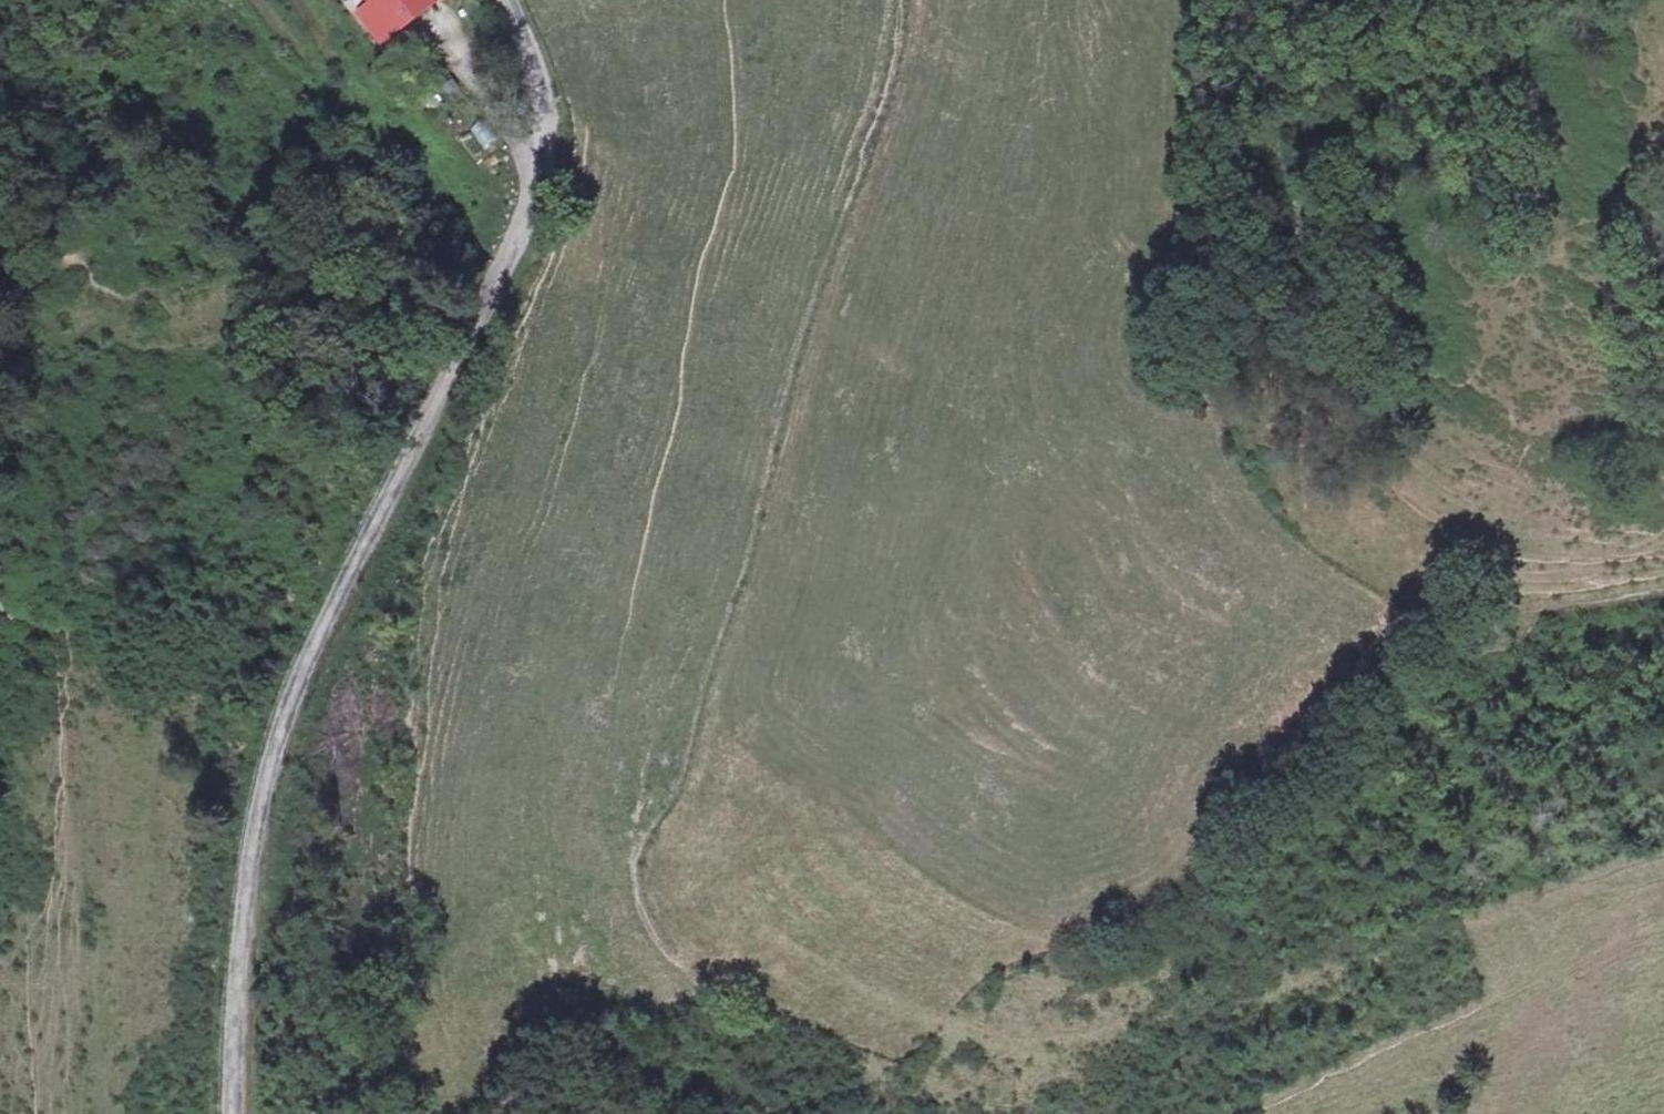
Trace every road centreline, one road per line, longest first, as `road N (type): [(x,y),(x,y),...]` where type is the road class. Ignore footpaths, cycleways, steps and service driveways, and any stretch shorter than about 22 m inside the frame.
road 1 (unclassified): [(233,1113),(254,834),(291,714),(380,502),(520,227),(542,147),(543,107),(507,0)]
road 2 (track): [(925,0),(904,103),(810,364),(762,566),(693,792),(664,828),(643,877),(658,930),(726,991)]
road 3 (track): [(0,449),(22,277),(0,184)]

